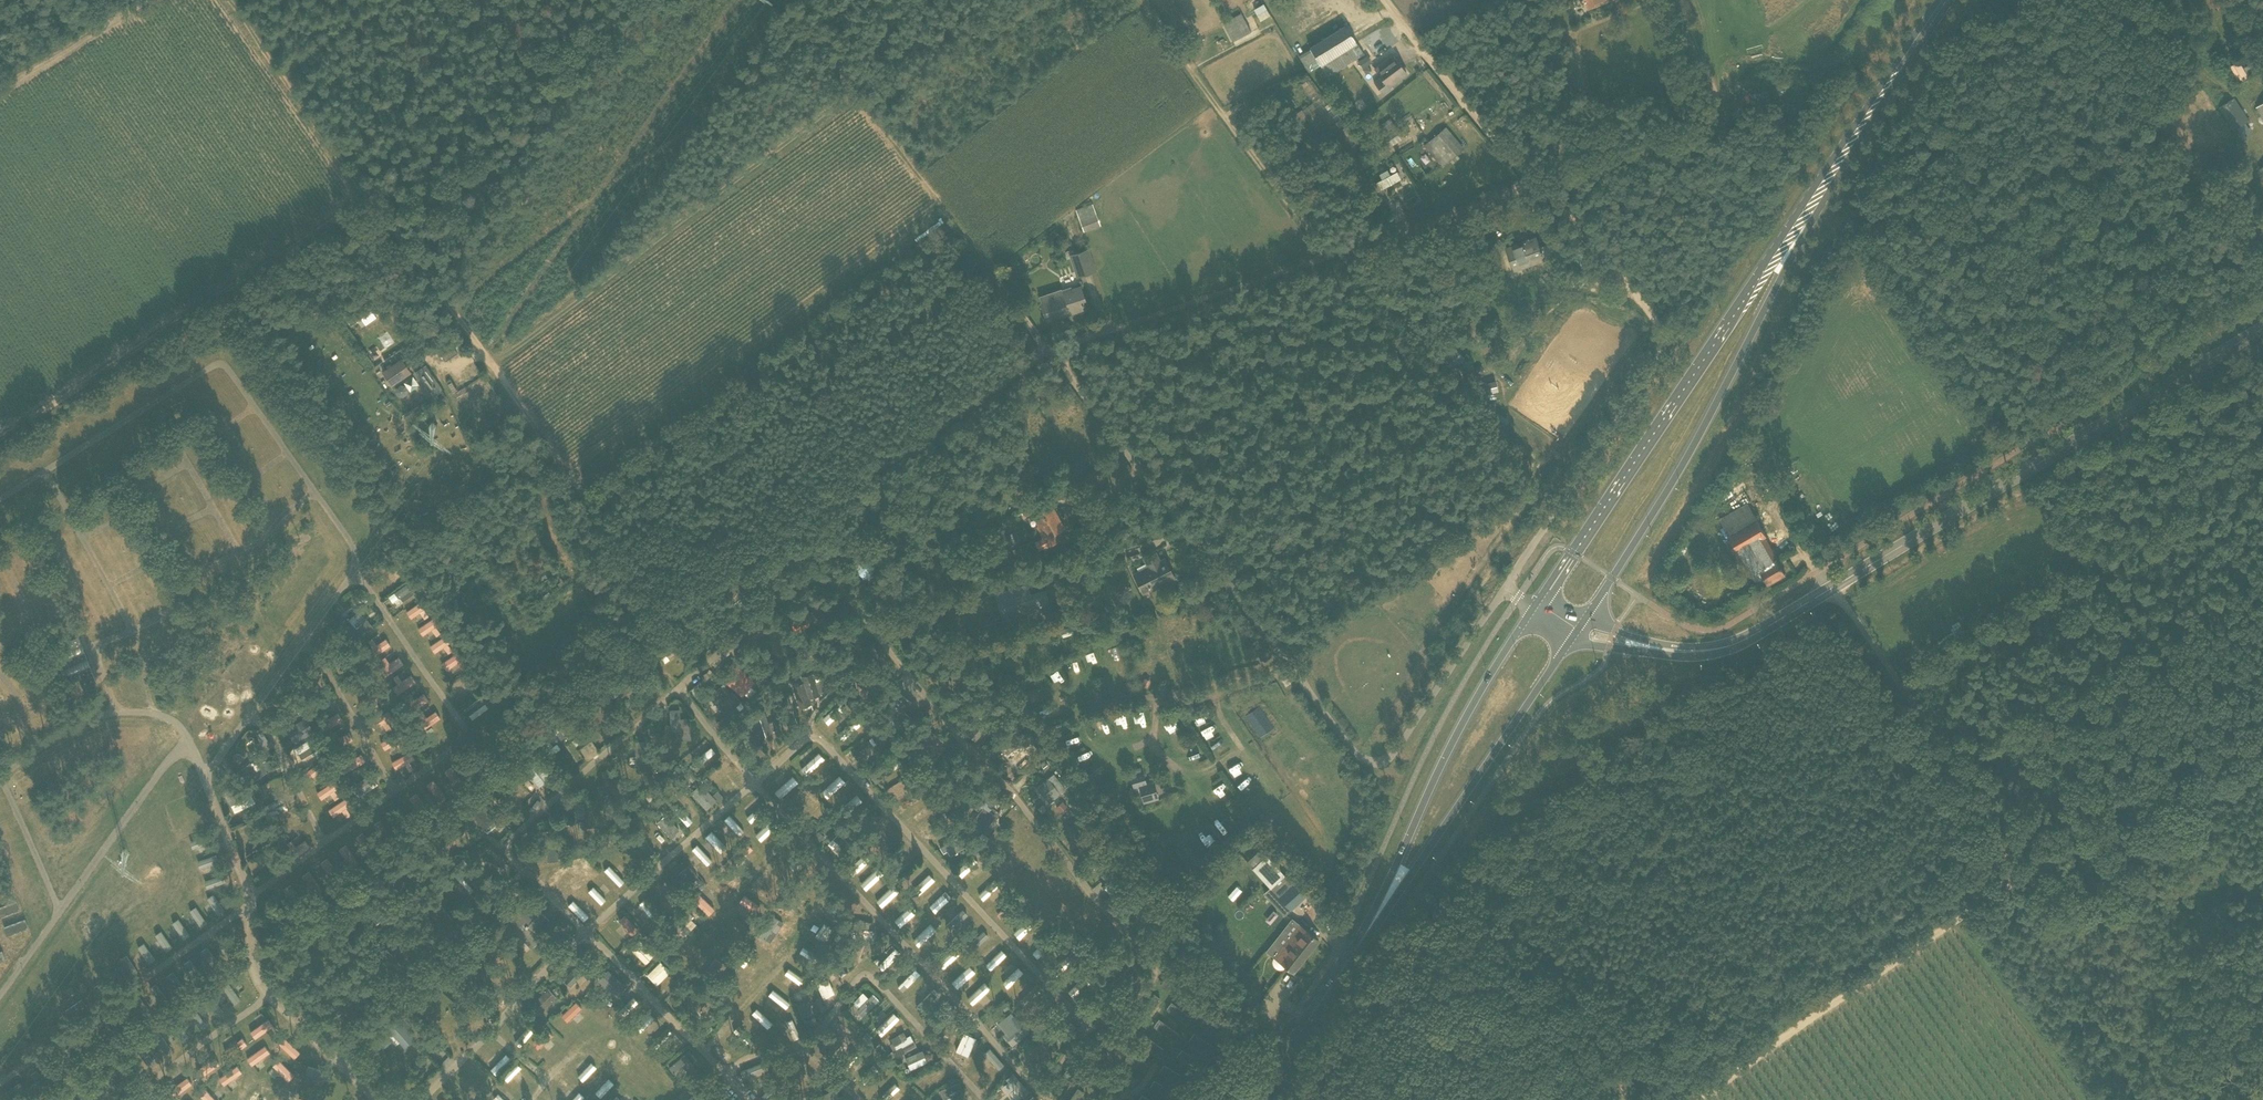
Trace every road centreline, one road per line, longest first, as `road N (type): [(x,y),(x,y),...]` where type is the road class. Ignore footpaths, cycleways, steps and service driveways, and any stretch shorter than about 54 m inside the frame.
road 1 (track): [(1052,351),(673,605),(654,596),(369,201)]
road 2 (unclassified): [(1505,590),(1395,759),(1380,766),(1352,748),(1052,351)]
road 3 (tertiary): [(1709,651),(1752,637),(2262,328)]
road 4 (primary): [(1843,153),(1537,608)]
road 5 (primary): [(1587,617),(1722,387),(1843,153)]
road 6 (unclassified): [(1052,351),(1537,184)]
road 7 (track): [(369,201),(0,439)]
road 8 (track): [(1659,329),(1385,0)]
road 9 (track): [(788,0),(1036,340)]
road 10 (track): [(1899,0),(1862,58),(1537,184)]
road 11 (primary): [(1537,608),(1464,718),(1355,951)]
road 12 (primary): [(1355,951),(1570,642)]
road 13 (track): [(2013,880),(1708,1099)]
road 14 (track): [(2262,569),(1948,761)]
road 15 (track): [(1330,258),(1138,0)]
road 16 (unclassified): [(1505,590),(1658,360),(1659,329)]
road 17 (track): [(2262,732),(2102,844),(2049,872),(2013,880)]
road 18 (track): [(369,201),(229,0)]
road 19 (track): [(1948,761),(1833,588)]
road 20 (track): [(556,458),(528,469),(484,452),(422,352)]
road 21 (primary): [(1843,153),(1945,0)]
road 22 (primary): [(1253,1099),(1355,951)]
road 23 (tertiary): [(1570,642),(1684,658),(1709,651)]
road 24 (track): [(2013,880),(1948,761)]
road 25 (tertiary): [(1709,651),(1587,617)]

